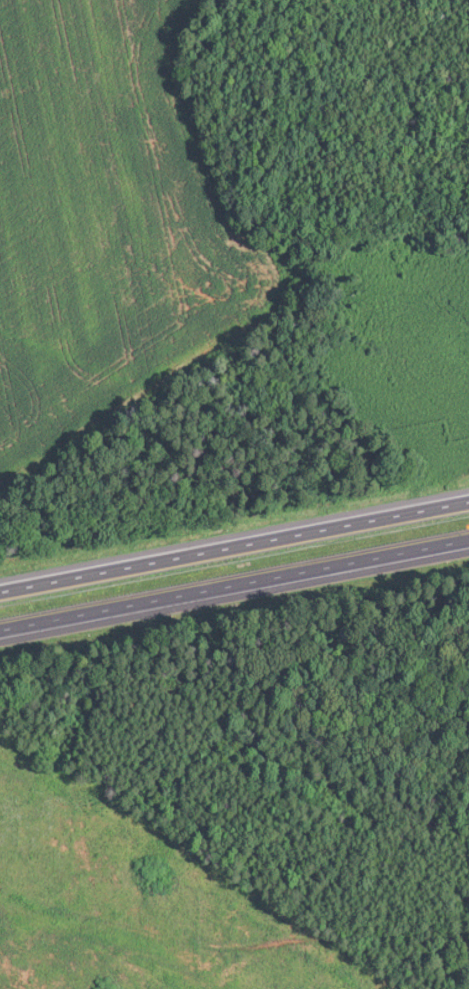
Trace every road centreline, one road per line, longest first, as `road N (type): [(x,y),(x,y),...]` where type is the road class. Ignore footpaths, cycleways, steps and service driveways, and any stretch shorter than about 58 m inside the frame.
road 1 (motorway): [(0,630),(468,539)]
road 2 (motorway): [(468,501),(0,592)]

